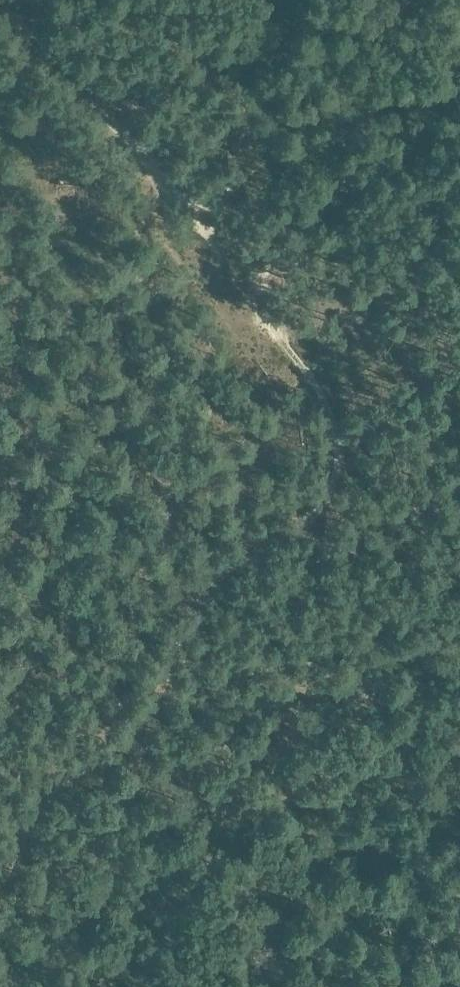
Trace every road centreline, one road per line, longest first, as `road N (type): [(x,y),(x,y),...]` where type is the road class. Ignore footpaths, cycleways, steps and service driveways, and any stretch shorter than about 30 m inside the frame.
road 1 (track): [(261,313),(307,372),(329,420),(340,450),(333,483),(309,519),(213,583),(175,656)]
road 2 (track): [(0,16),(142,154),(261,313)]
road 3 (track): [(0,881),(34,806),(125,743),(175,656)]
road 4 (track): [(190,210),(289,150),(450,84)]

